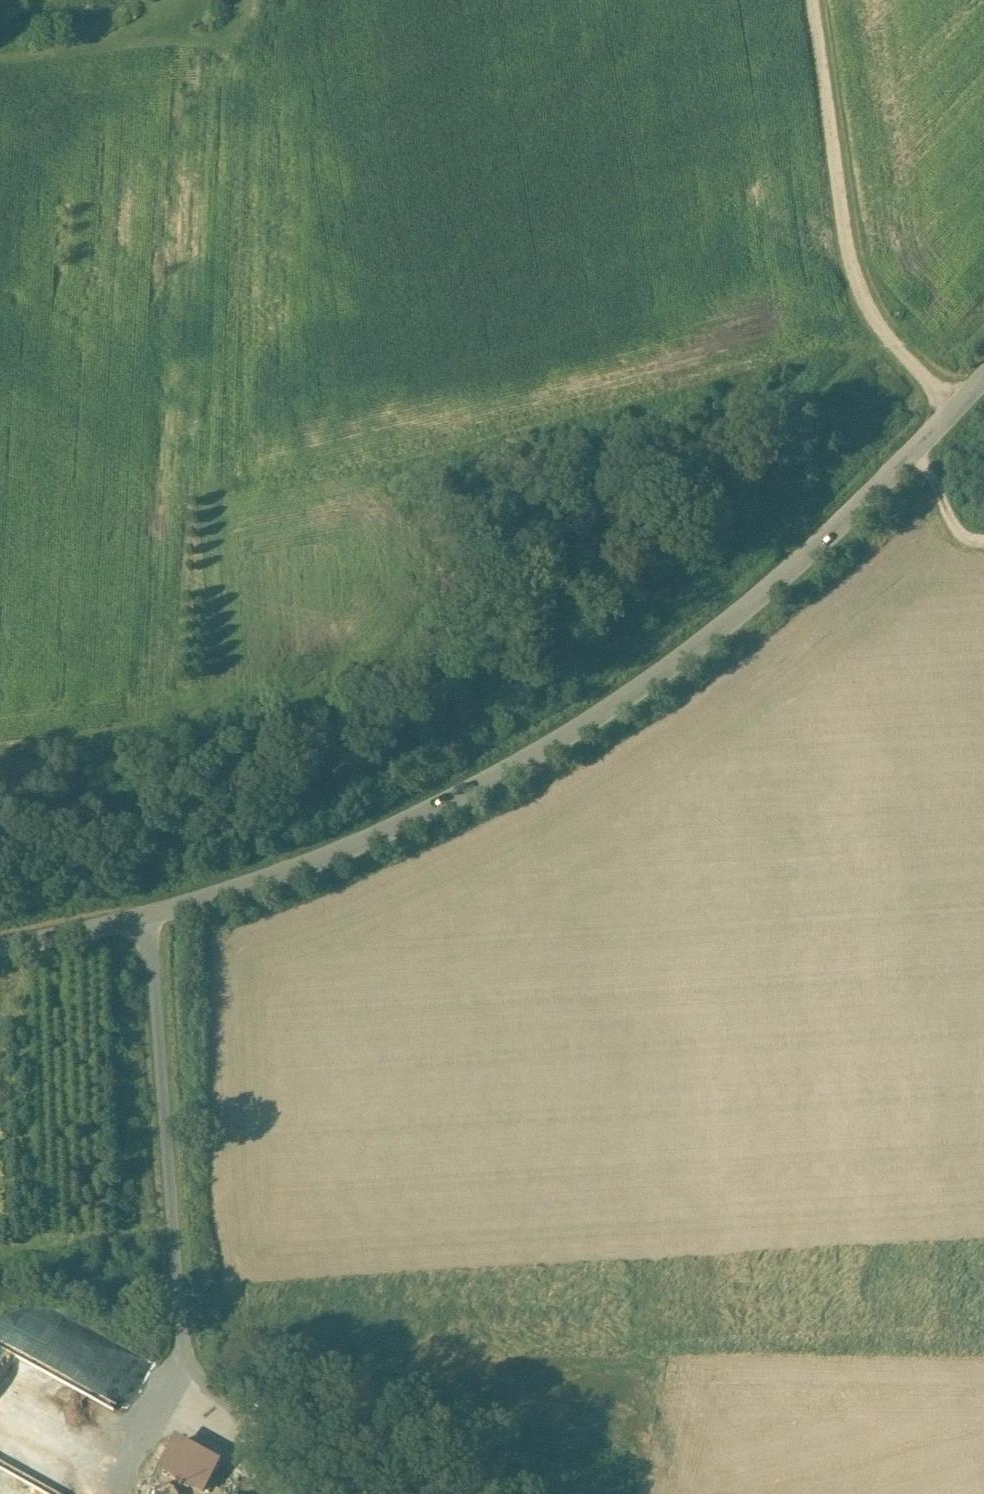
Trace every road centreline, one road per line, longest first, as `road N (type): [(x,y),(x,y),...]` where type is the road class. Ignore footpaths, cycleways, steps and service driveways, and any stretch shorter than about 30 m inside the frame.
road 1 (unclassified): [(983,378),(789,572),(631,695),(543,750),(286,872),(144,917),(0,948)]
road 2 (track): [(958,406),(886,340),(859,290),(813,0)]

